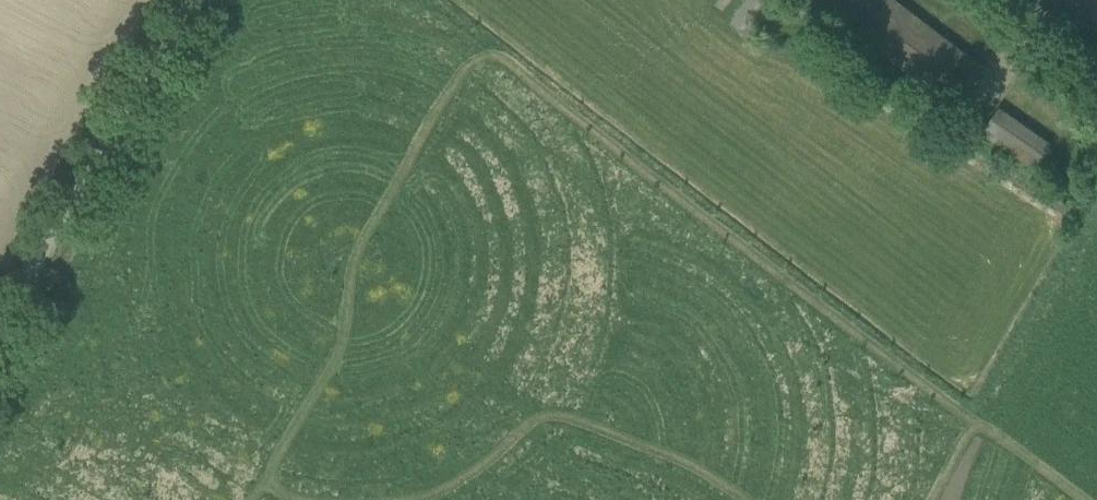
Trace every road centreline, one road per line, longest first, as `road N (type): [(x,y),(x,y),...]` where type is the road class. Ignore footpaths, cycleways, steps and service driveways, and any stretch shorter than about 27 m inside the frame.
road 1 (unclassified): [(0,330),(193,0)]

